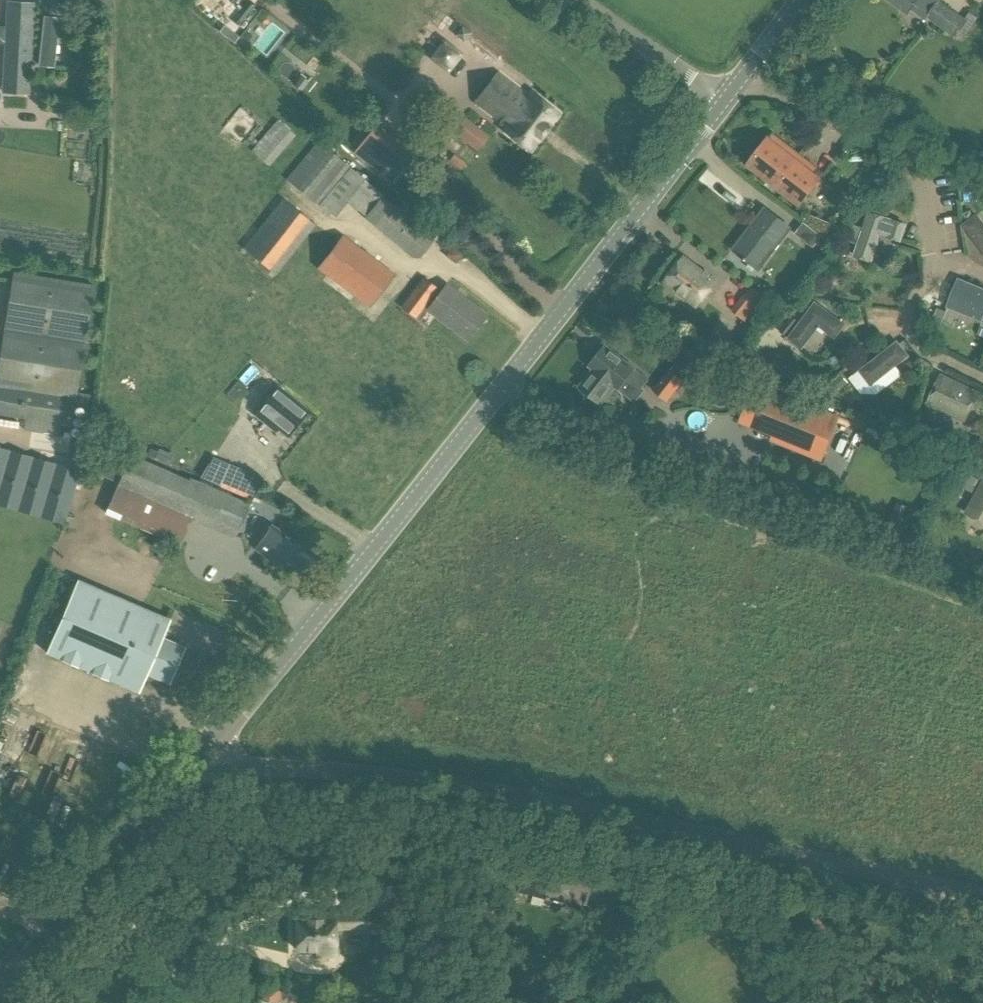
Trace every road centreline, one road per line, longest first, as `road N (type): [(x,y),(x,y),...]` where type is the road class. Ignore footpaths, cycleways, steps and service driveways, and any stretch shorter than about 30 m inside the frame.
road 1 (tertiary): [(197,764),(724,101)]
road 2 (unclassified): [(982,896),(439,780),(197,764)]
road 3 (tertiary): [(0,992),(197,764)]
road 4 (unclassified): [(724,101),(578,0)]
road 5 (tertiary): [(724,101),(801,0)]
road 6 (track): [(965,1002),(930,884)]

